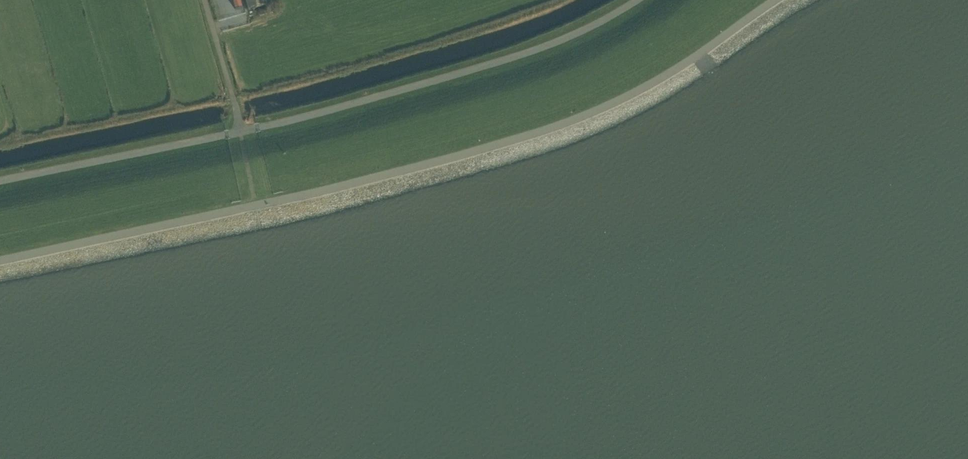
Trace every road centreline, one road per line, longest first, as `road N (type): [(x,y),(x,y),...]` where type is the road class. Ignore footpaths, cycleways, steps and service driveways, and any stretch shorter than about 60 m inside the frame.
road 1 (unclassified): [(0,269),(333,199),(563,132),(649,95),(792,0)]
road 2 (unclassified): [(0,186),(365,105),(545,52),(646,0)]

